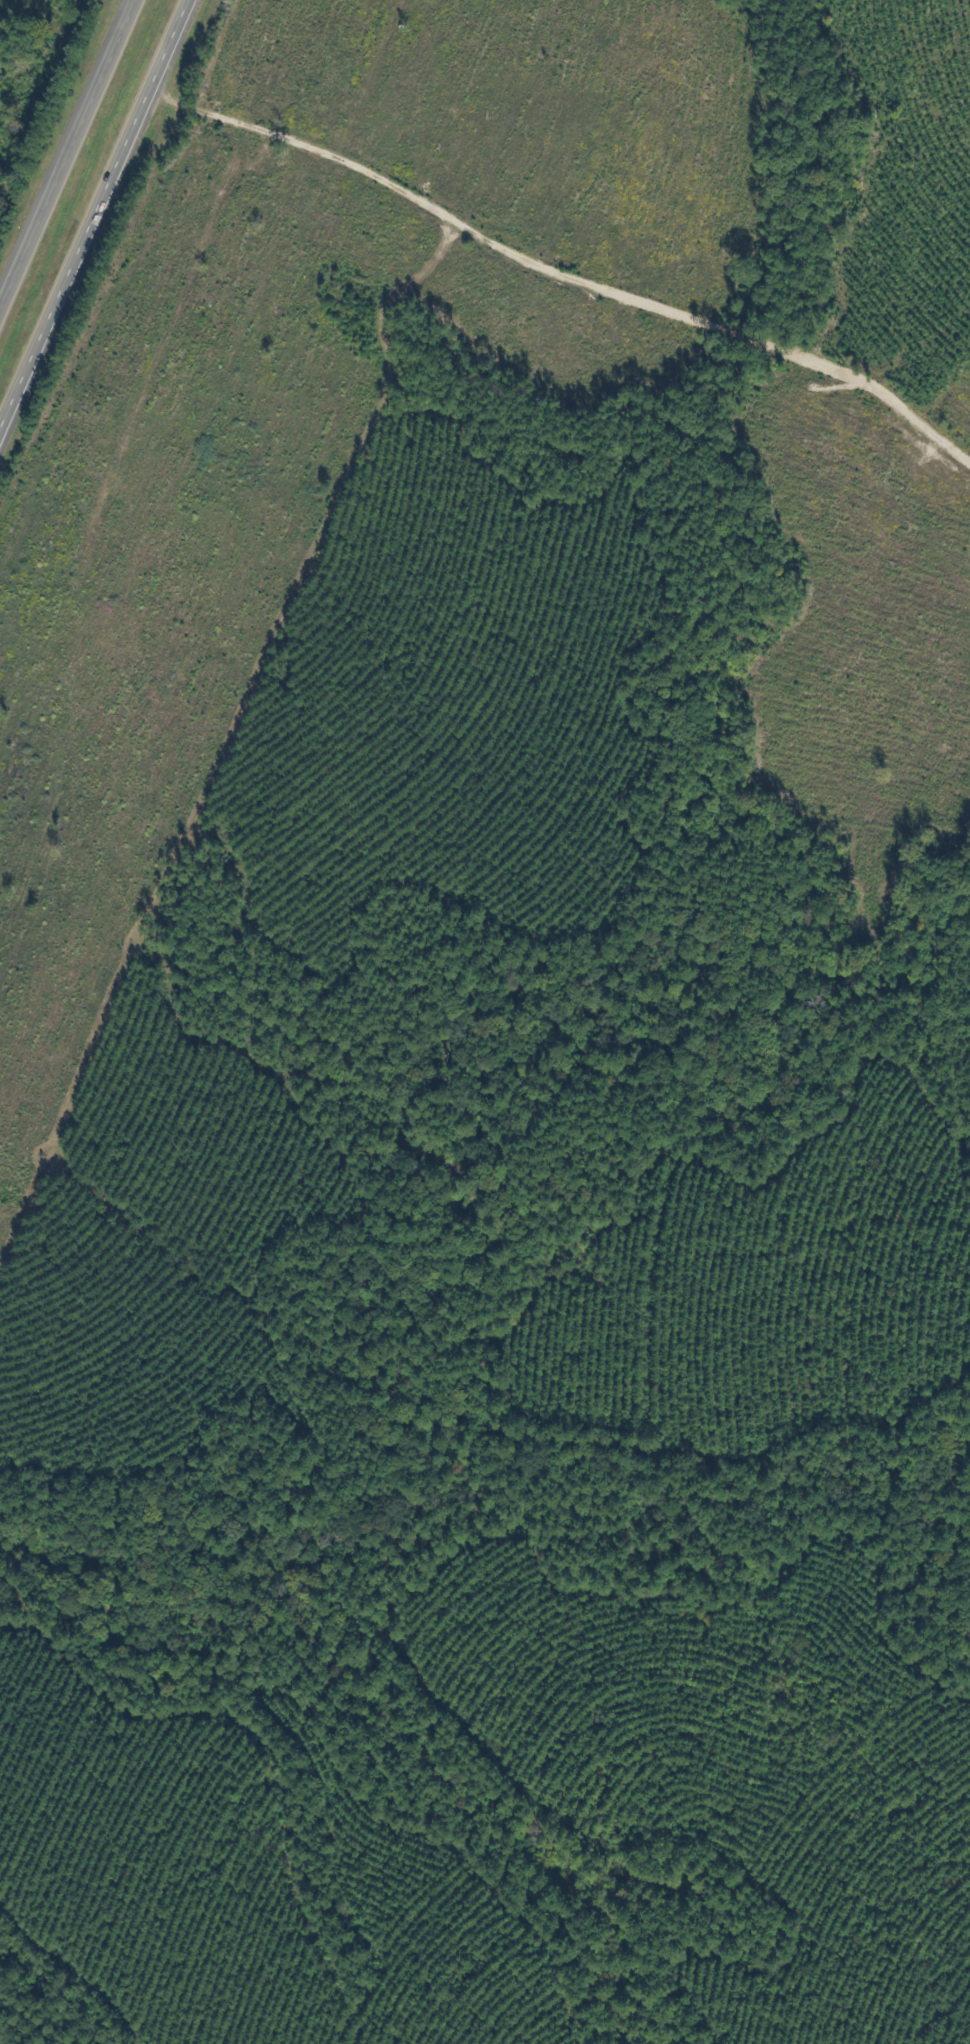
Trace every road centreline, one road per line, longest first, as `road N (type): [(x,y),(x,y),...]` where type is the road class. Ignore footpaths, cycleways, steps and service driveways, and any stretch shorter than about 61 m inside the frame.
road 1 (residential): [(969,482),(224,117),(145,96)]
road 2 (trunk): [(0,440),(187,0)]
road 3 (trunk): [(130,0),(0,306)]

